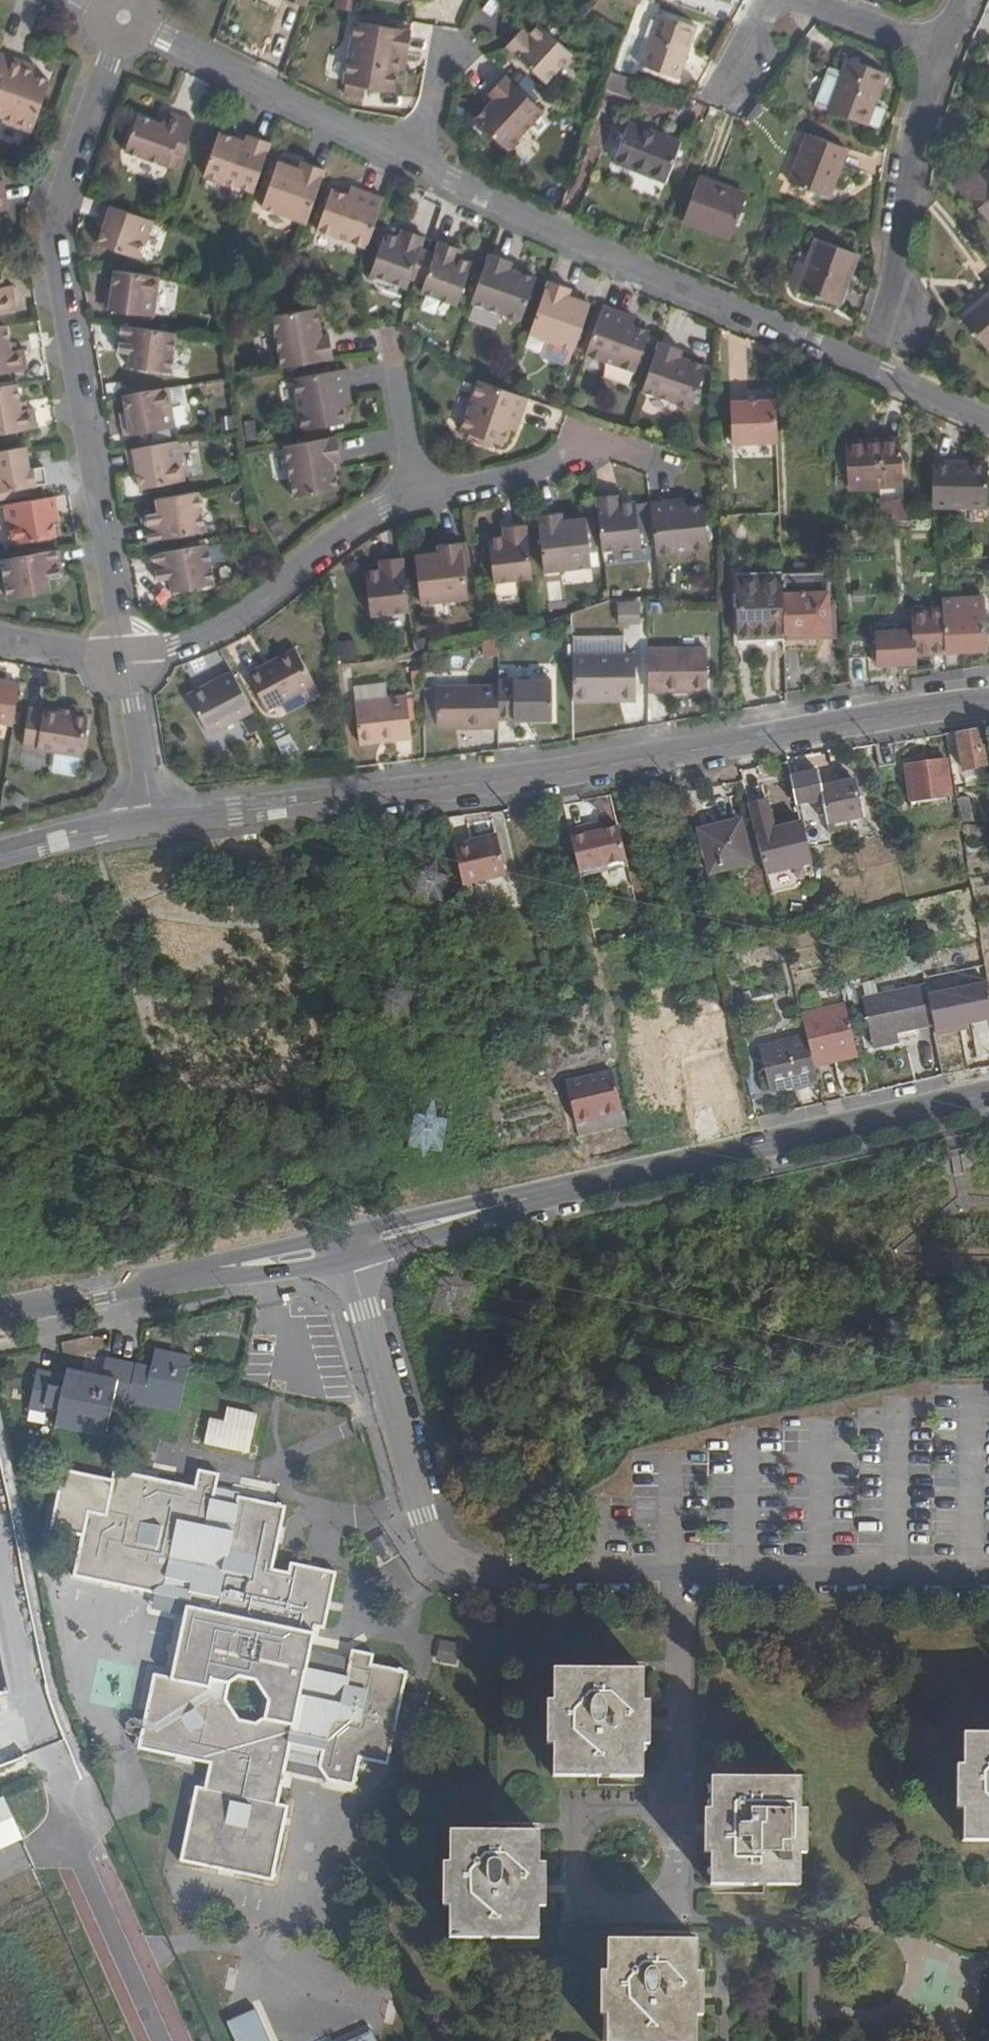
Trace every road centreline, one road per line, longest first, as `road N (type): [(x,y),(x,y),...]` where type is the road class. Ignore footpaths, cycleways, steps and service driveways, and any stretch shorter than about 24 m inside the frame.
road 1 (residential): [(351,1260),(424,1517),(454,1559),(490,1572),(988,1576)]
road 2 (residential): [(153,822),(640,760),(988,702)]
road 3 (residential): [(124,17),(54,228),(125,652)]
road 4 (residential): [(988,421),(412,159)]
road 5 (residential): [(539,1194),(988,1093)]
road 6 (residential): [(418,496),(356,523),(212,629),(125,652)]
road 7 (residential): [(412,159),(124,17)]
road 8 (residential): [(687,468),(590,437),(561,460),(418,496)]
road 9 (residential): [(175,2040),(61,1779)]
road 10 (residential): [(942,49),(908,182),(896,315)]
road 11 (residential): [(142,1287),(351,1260)]
road 12 (residential): [(345,1232),(142,1287)]
road 13 (residential): [(351,1260),(461,1230),(539,1194)]
road 14 (residential): [(539,1194),(345,1232)]
road 15 (residential): [(125,652),(153,822)]
road 16 (residential): [(418,496),(392,330)]
road 17 (residential): [(0,854),(153,822)]
road 18 (residential): [(802,0),(942,49)]
road 19 (residential): [(0,1316),(142,1287)]
road 20 (residential): [(460,33),(412,159)]
road 21 (residential): [(125,652),(0,639)]

